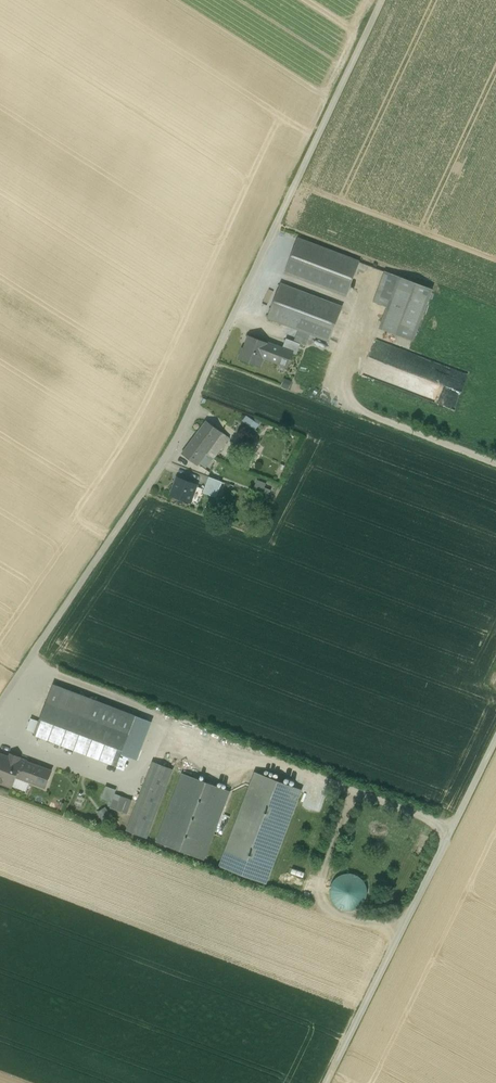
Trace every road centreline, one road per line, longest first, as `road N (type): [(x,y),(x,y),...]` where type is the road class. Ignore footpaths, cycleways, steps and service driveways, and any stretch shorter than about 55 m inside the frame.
road 1 (track): [(0,704),(172,451),(382,0)]
road 2 (track): [(450,835),(426,816),(212,737),(153,753),(116,778),(0,734)]
road 3 (track): [(326,1082),(495,740)]
road 4 (track): [(495,462),(371,416),(354,402),(342,362),(376,273)]
road 5 (track): [(356,791),(321,894),(344,918),(400,932)]
road 6 (track): [(212,737),(27,664)]

